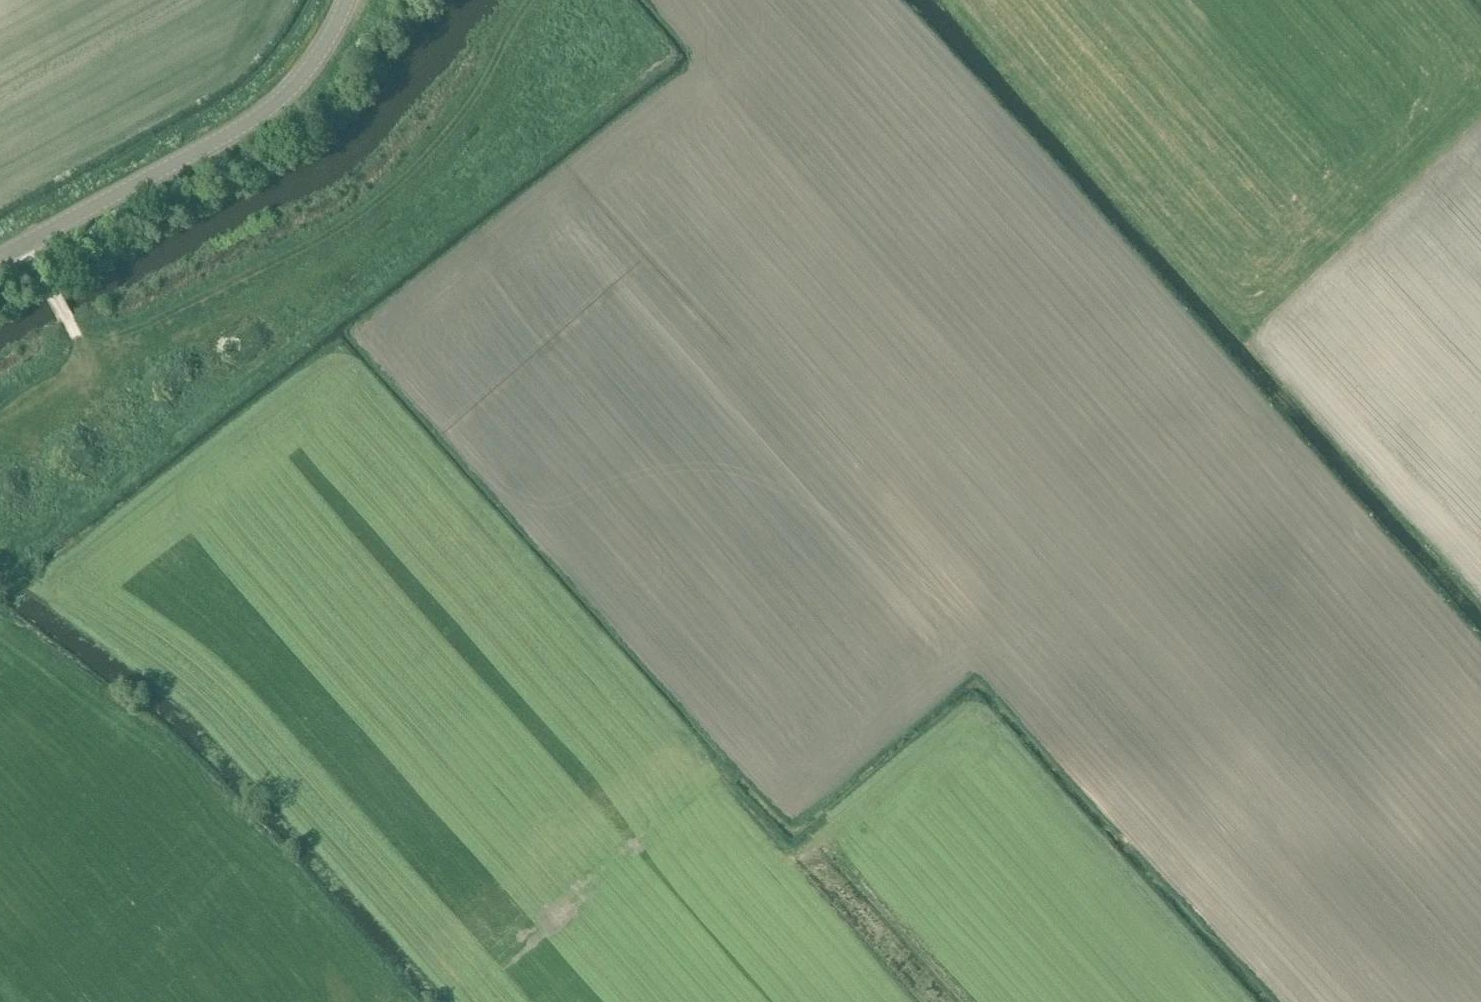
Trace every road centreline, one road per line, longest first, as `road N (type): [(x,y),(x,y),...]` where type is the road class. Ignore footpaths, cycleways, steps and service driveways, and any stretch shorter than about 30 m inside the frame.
road 1 (tertiary): [(0,256),(262,114),(313,62),(346,0)]

